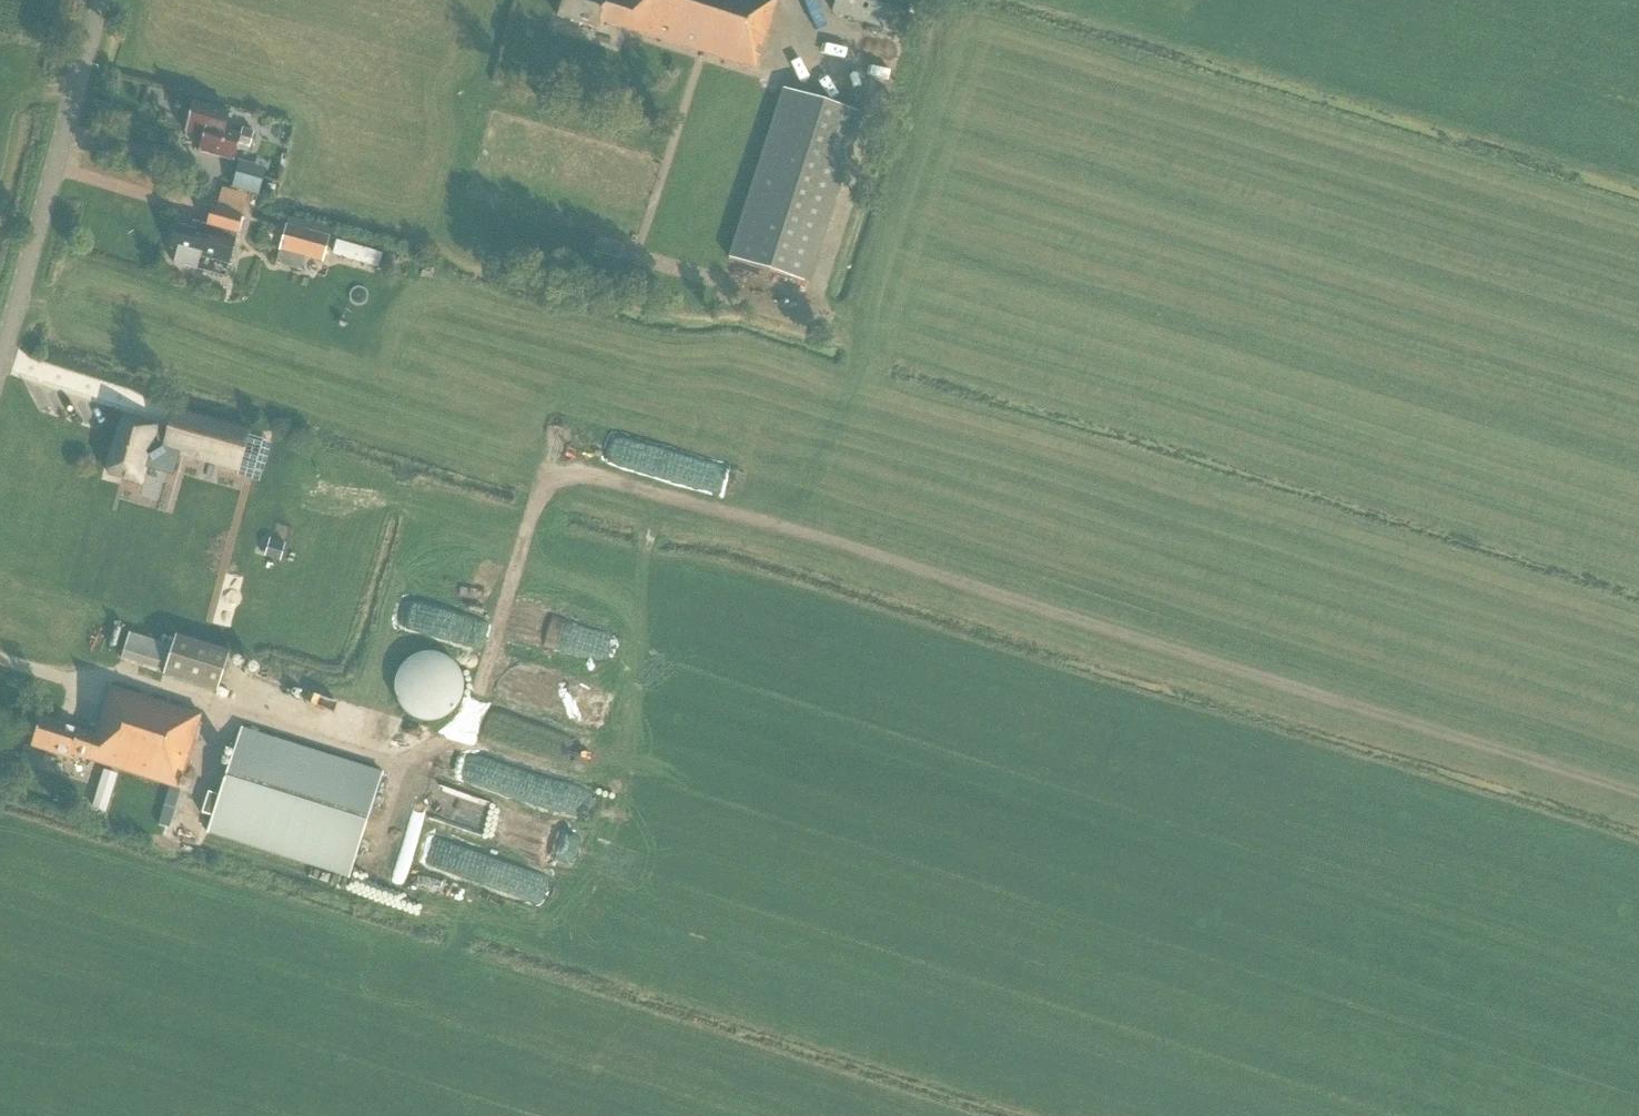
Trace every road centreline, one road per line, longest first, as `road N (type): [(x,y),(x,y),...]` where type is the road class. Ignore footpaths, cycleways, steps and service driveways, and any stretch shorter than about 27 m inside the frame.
road 1 (tertiary): [(0,374),(105,0)]

